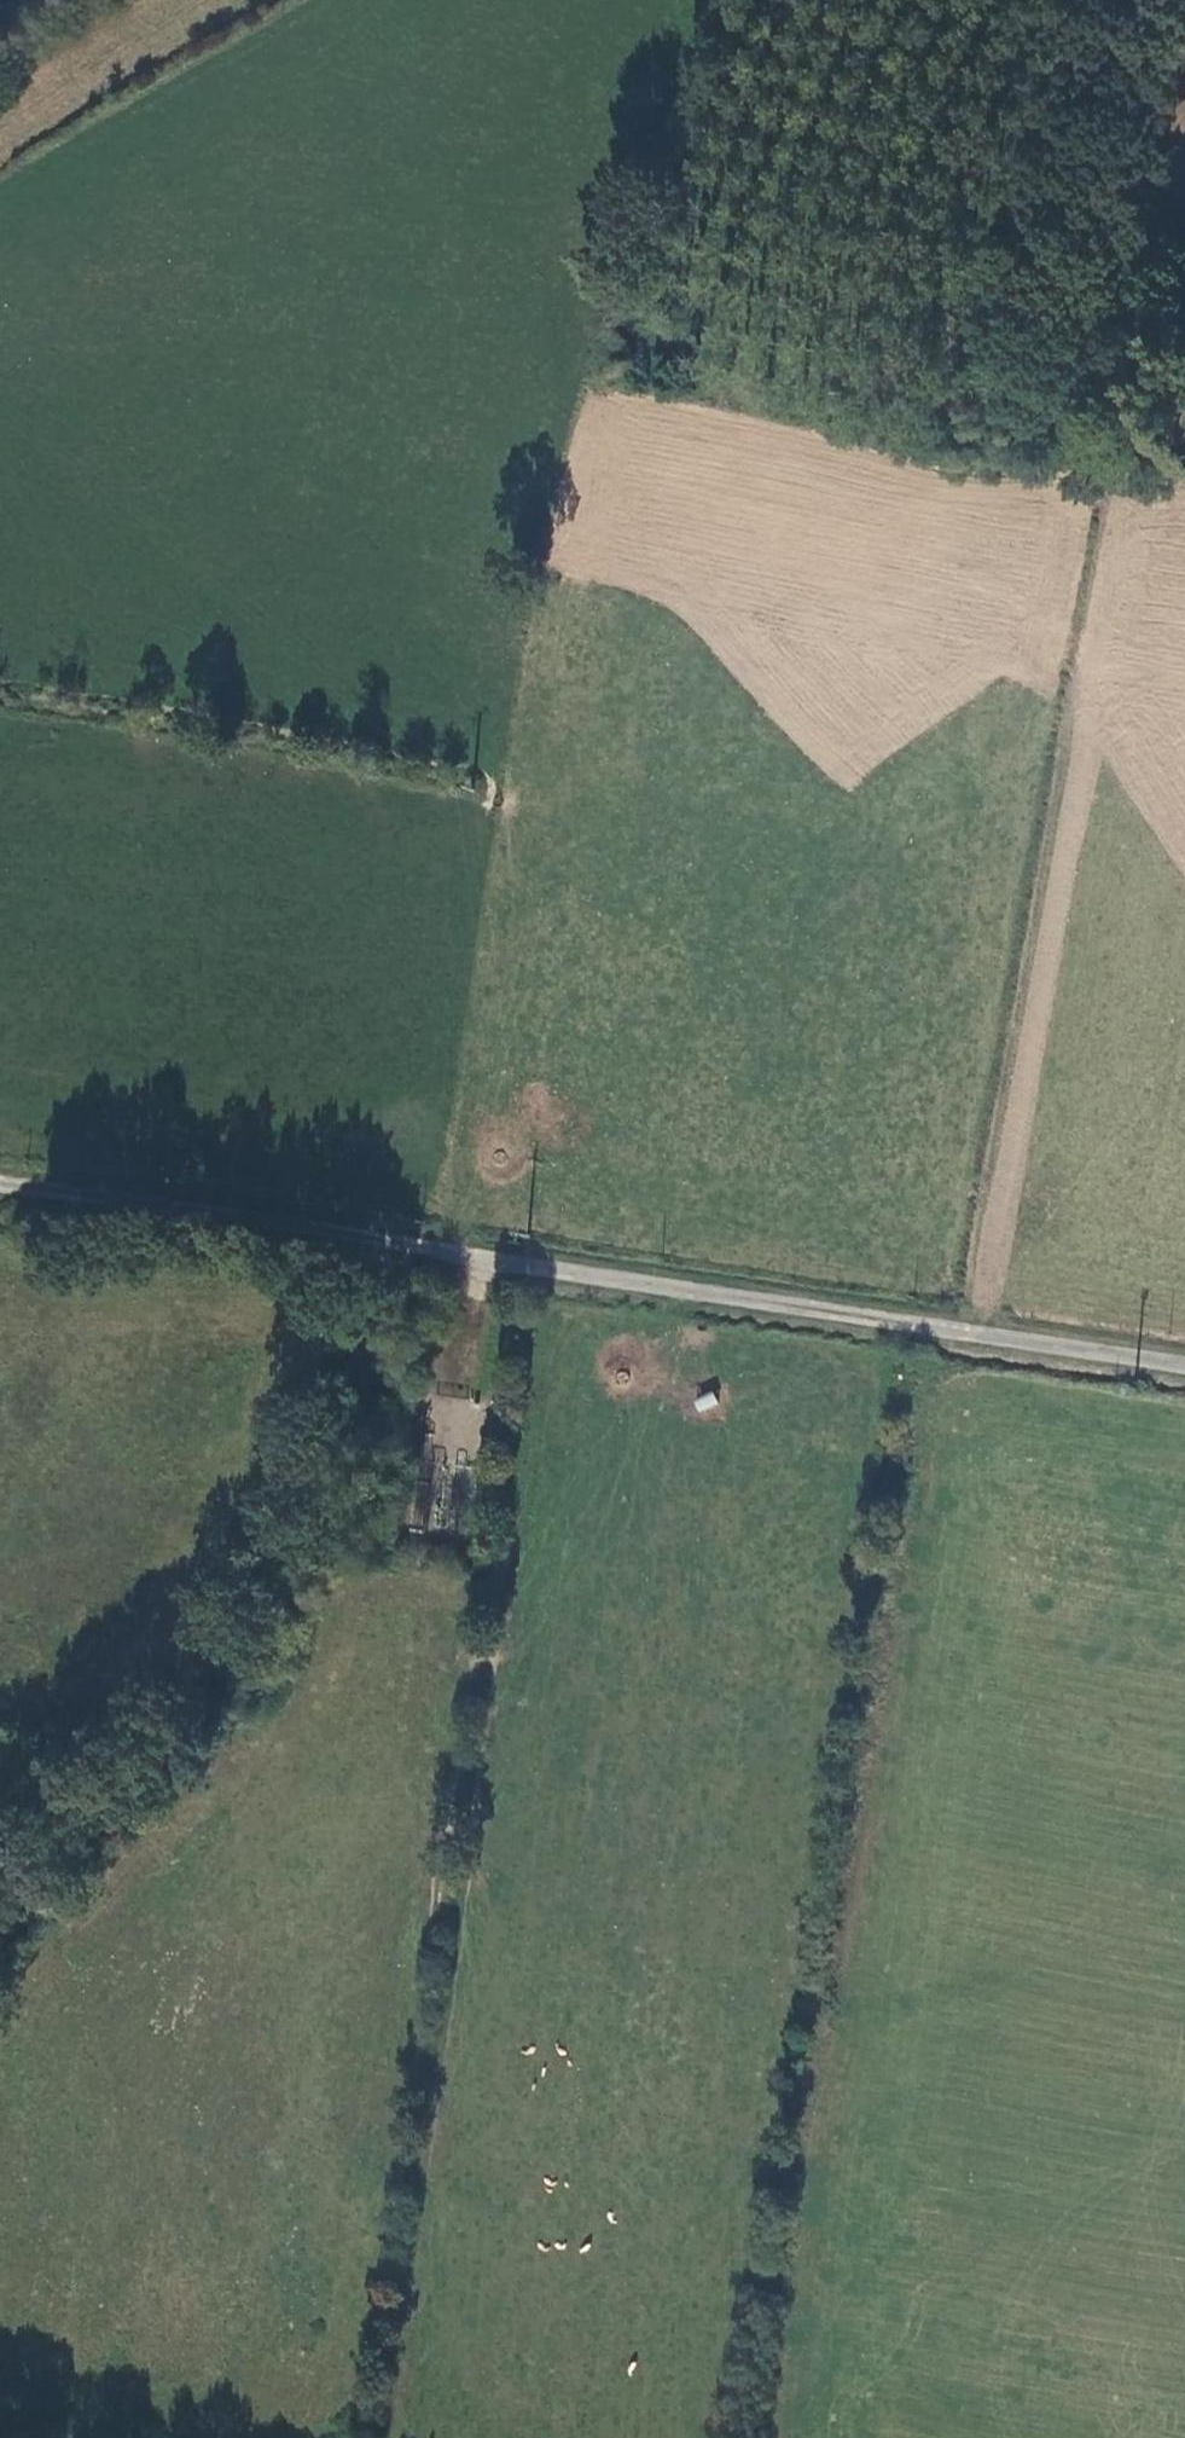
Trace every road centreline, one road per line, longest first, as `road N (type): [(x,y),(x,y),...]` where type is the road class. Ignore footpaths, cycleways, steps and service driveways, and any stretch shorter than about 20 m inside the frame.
road 1 (unclassified): [(0,1182),(275,1217),(1184,1364)]
road 2 (track): [(172,0),(0,112)]

